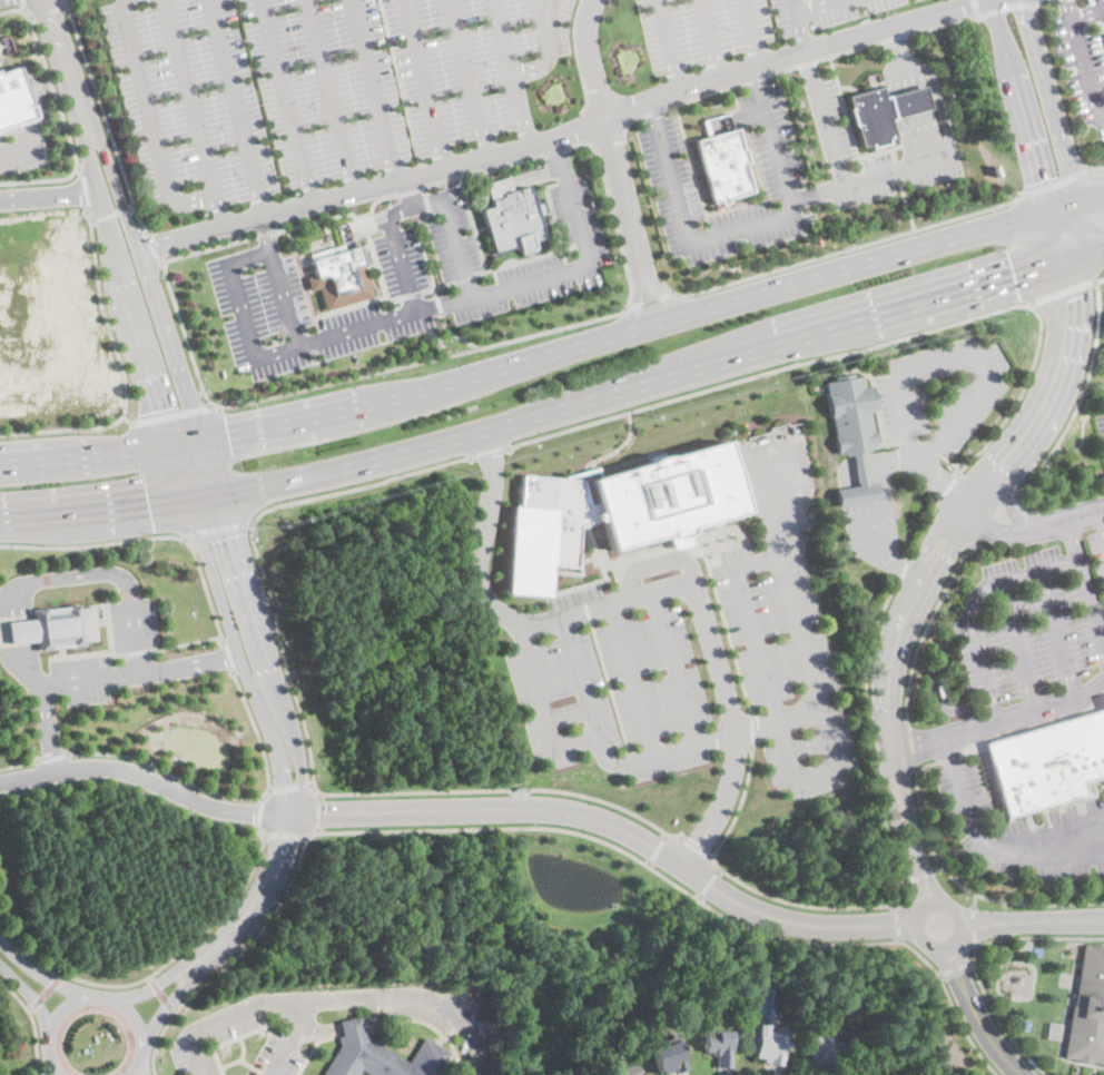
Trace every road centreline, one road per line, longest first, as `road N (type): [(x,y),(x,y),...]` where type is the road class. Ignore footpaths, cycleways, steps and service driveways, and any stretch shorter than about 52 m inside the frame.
road 1 (primary): [(190,499),(386,458),(1066,263)]
road 2 (primary): [(1061,211),(379,404),(200,441)]
road 3 (residential): [(138,253),(530,146),(681,87),(990,0)]
road 4 (residential): [(1061,211),(1066,263),(1056,369),(1026,430),(939,548),(897,637),(883,711),(911,850)]
road 5 (residential): [(828,924),(775,915),(645,841),(553,810),(286,817)]
road 6 (residential): [(80,110),(80,135),(190,499)]
road 7 (residential): [(200,441),(97,128),(80,110)]
road 8 (residential): [(280,755),(269,669),(200,441)]
road 9 (residential): [(286,817),(199,803),(121,769),(0,783)]
road 10 (residential): [(190,499),(245,682),(280,755)]
road 11 (residential): [(994,0),(1039,190),(1061,211)]
road 12 (residential): [(1061,211),(1066,165),(1020,0)]
road 13 (residential): [(130,1074),(140,1056),(137,1023),(101,997),(81,998),(51,1025),(47,1043),(59,1074)]
road 14 (primary): [(200,441),(0,468)]
road 15 (primary): [(0,522),(190,499)]
road 16 (residential): [(286,817),(272,877),(249,914),(196,965)]

